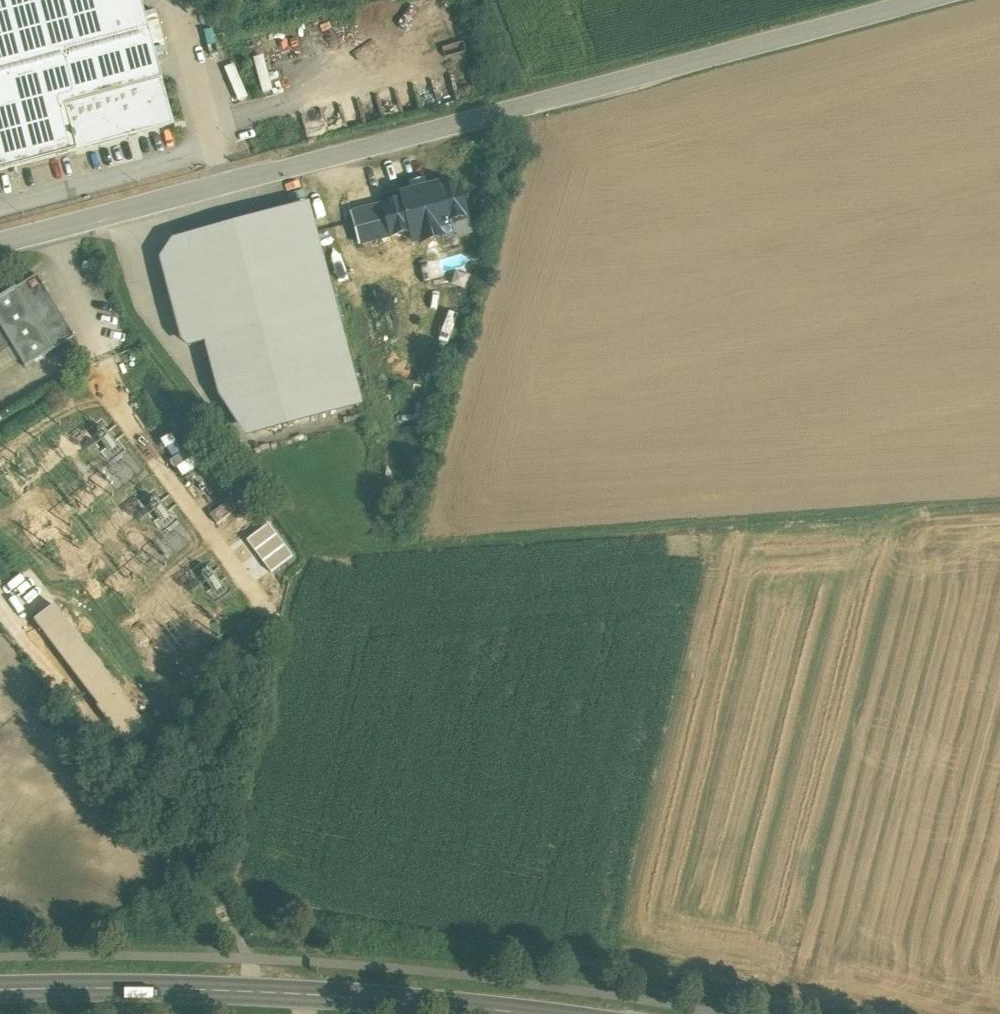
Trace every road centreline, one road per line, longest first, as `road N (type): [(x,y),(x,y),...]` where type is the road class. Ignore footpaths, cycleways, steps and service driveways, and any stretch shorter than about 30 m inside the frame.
road 1 (track): [(999,510),(342,549),(255,471),(198,404),(145,315),(120,220)]
road 2 (tertiary): [(950,0),(0,249)]
road 3 (secondary): [(519,1013),(147,987),(0,991)]

